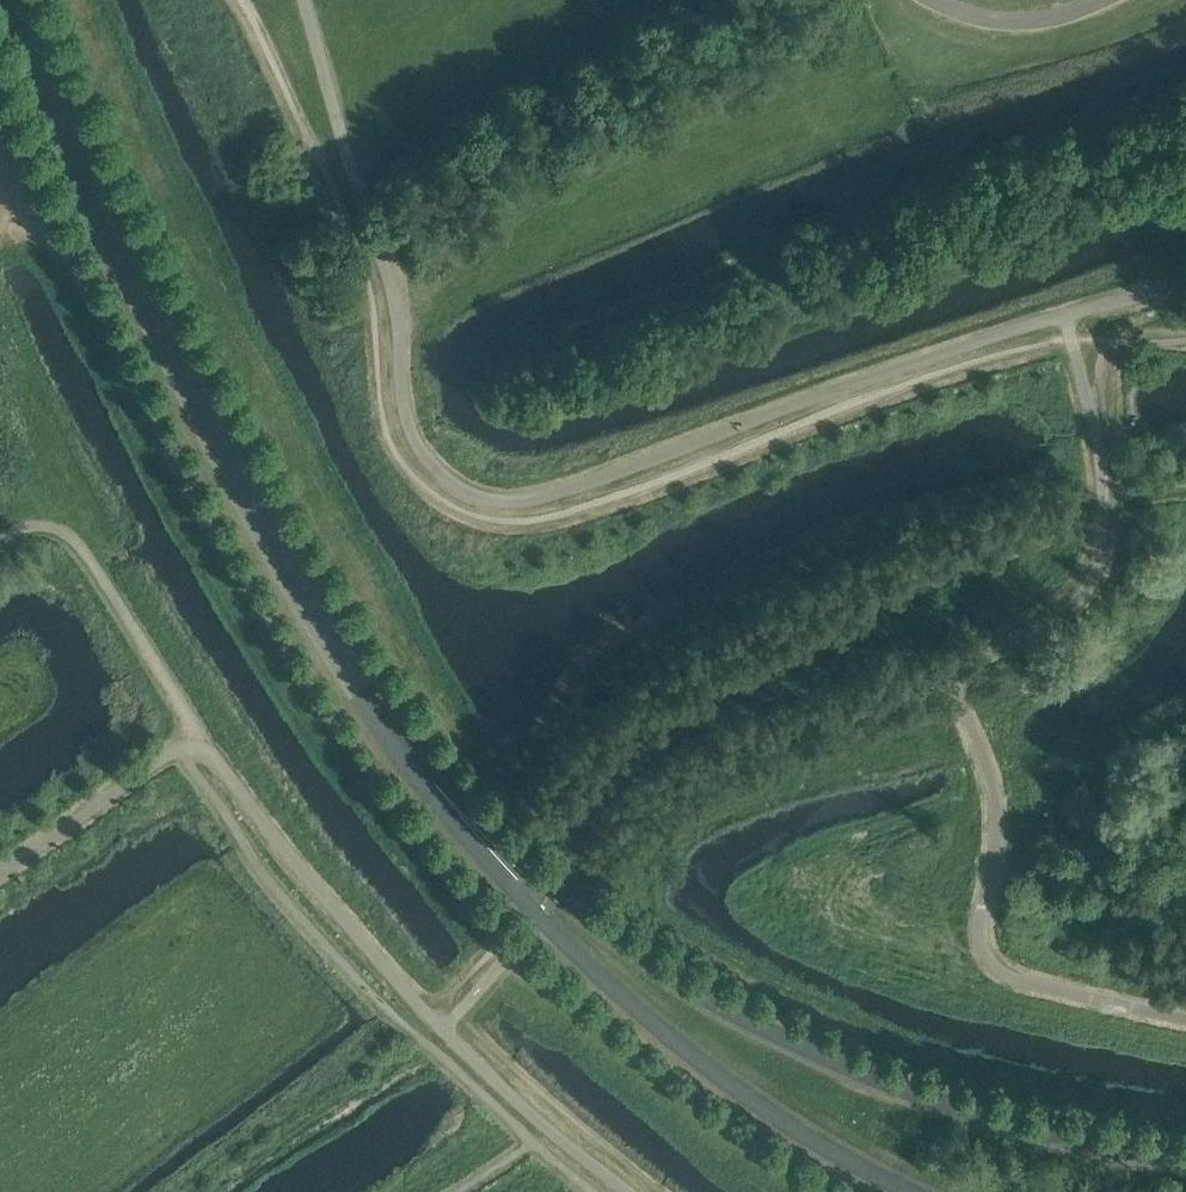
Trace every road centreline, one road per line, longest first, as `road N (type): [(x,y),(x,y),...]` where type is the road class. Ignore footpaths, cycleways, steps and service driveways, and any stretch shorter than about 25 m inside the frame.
road 1 (unclassified): [(445,795),(295,585),(5,0)]
road 2 (unclassified): [(1185,1157),(950,1102),(856,1073),(773,1035),(706,999),(557,893),(445,795)]
road 3 (unclassified): [(445,795),(537,917),(622,997),(771,1114),(907,1191)]

